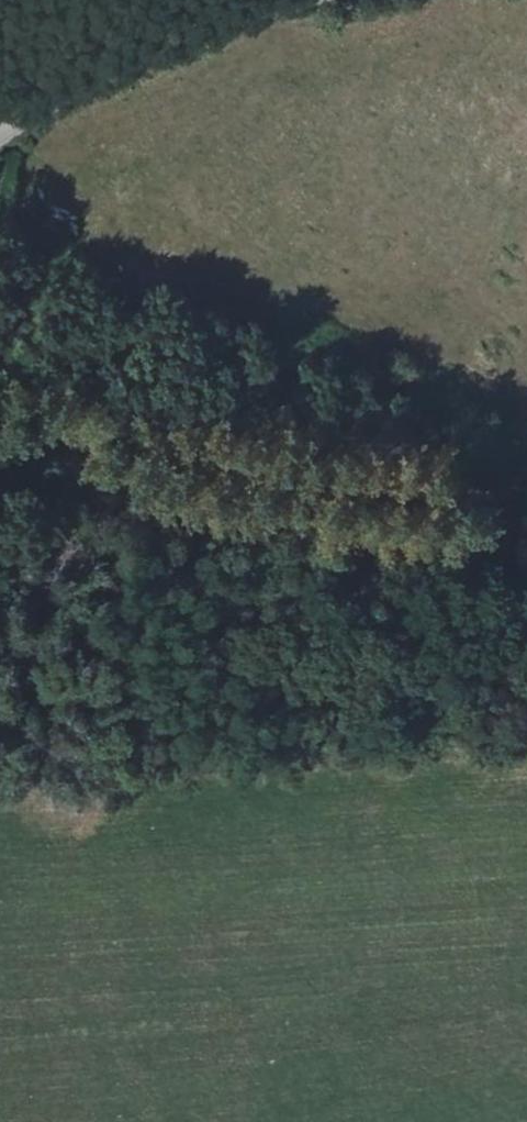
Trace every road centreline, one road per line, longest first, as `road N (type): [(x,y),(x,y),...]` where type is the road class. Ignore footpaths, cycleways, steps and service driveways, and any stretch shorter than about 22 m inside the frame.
road 1 (unclassified): [(0,130),(304,0)]

